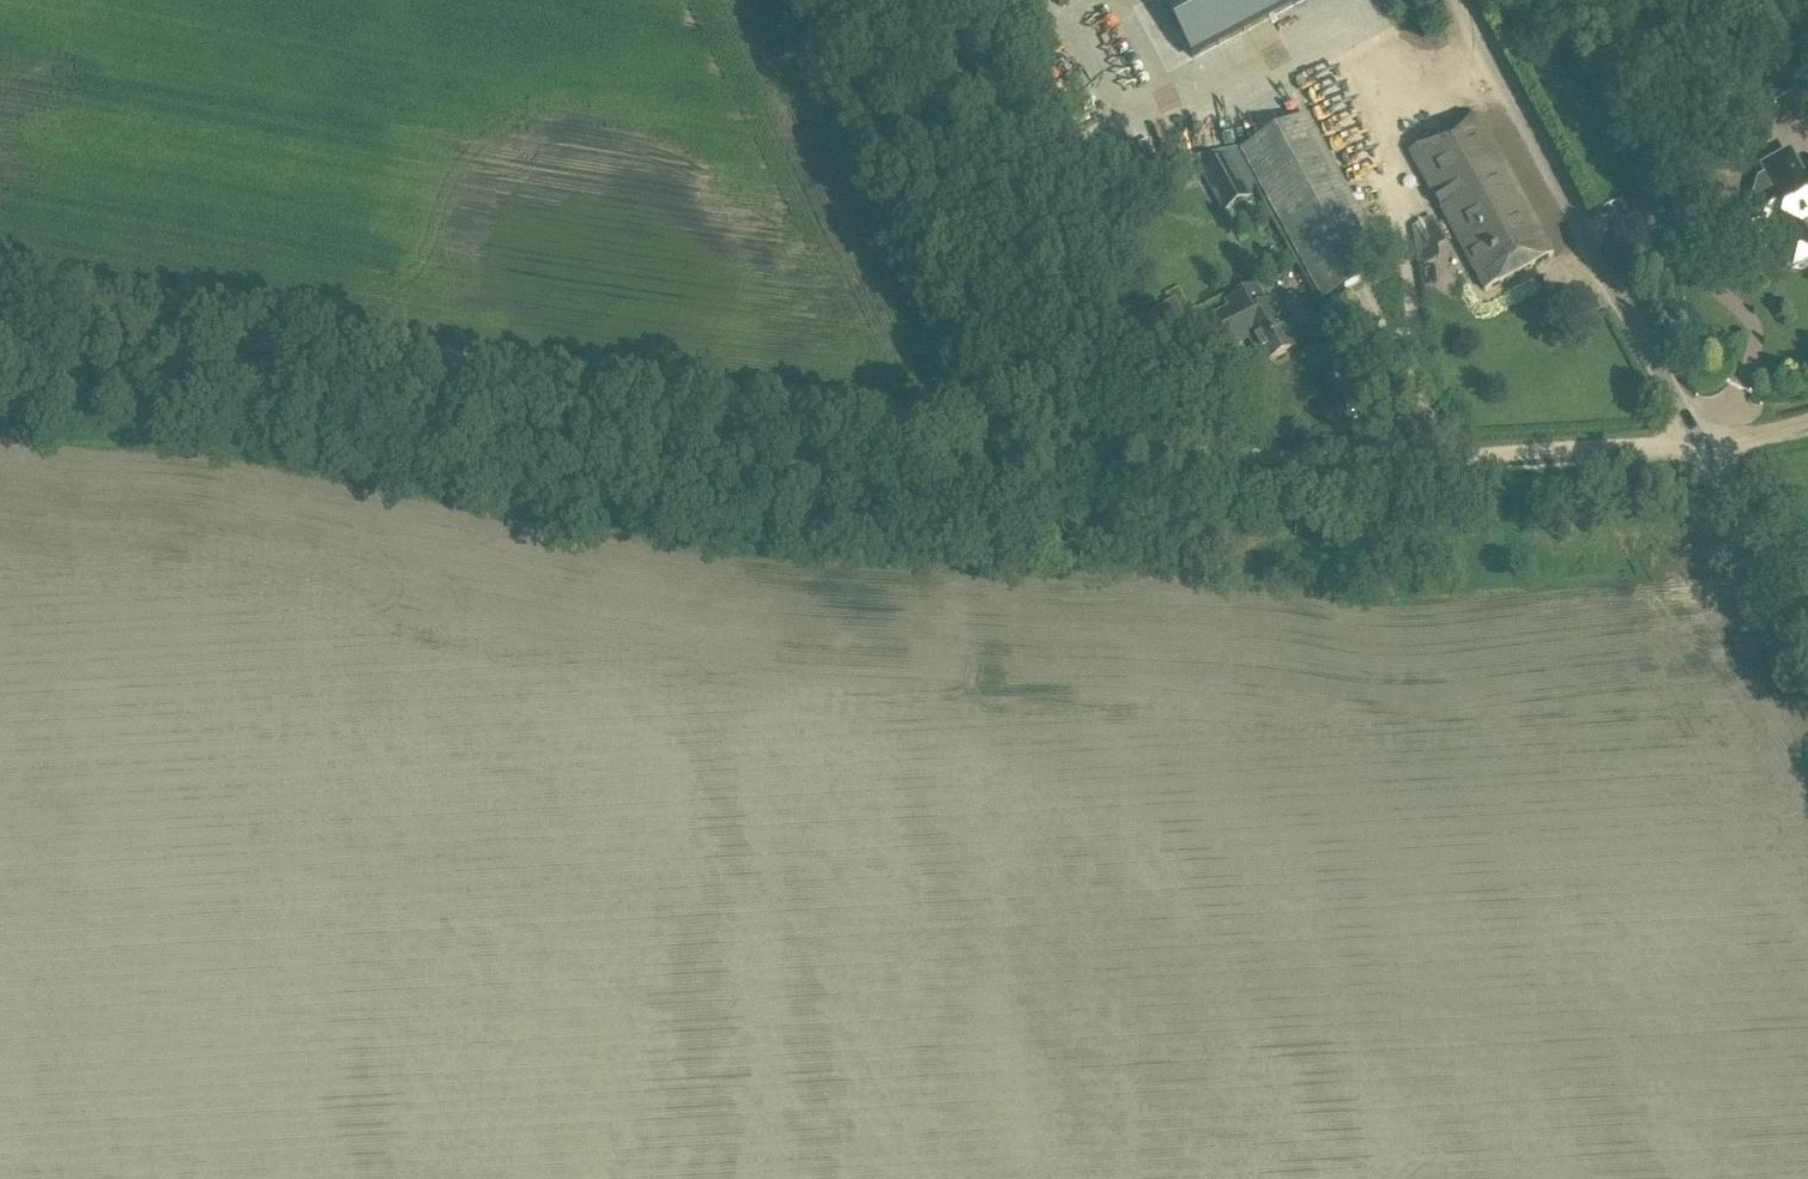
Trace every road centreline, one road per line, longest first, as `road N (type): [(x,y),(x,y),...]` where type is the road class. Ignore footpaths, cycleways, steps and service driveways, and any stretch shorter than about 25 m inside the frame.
road 1 (track): [(1260,458),(752,407),(0,282)]
road 2 (unclassified): [(1807,631),(1460,0)]
road 3 (track): [(1807,423),(1625,448),(1427,460),(1260,458)]

